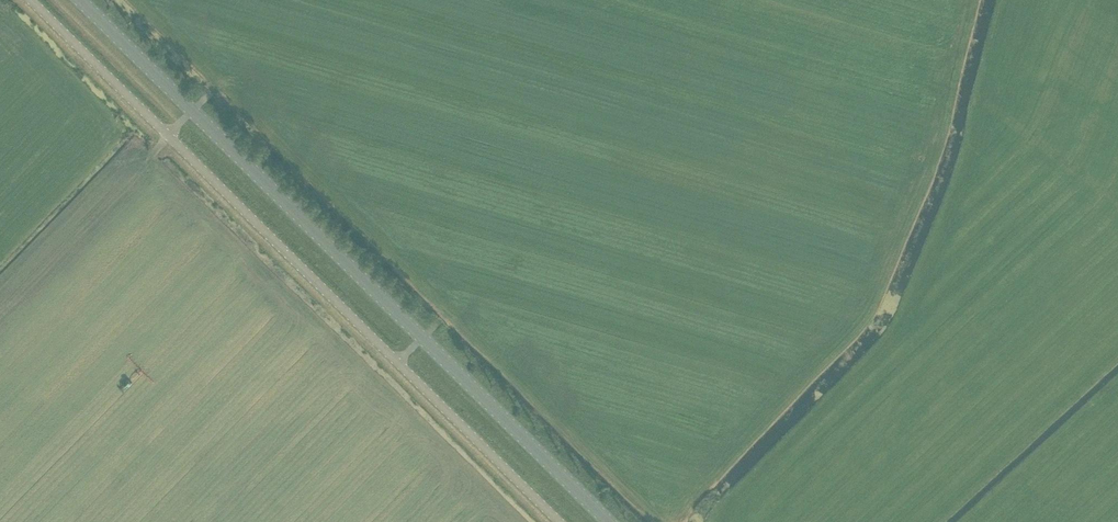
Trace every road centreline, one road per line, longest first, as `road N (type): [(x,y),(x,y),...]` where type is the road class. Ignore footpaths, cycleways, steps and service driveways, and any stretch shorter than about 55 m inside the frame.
road 1 (unclassified): [(398,361),(168,133)]
road 2 (primary): [(421,338),(193,113)]
road 3 (primary): [(608,521),(421,338)]
road 4 (unclassified): [(561,521),(398,361)]
road 5 (unclassified): [(168,133),(33,0)]
road 6 (primary): [(193,113),(78,0)]

